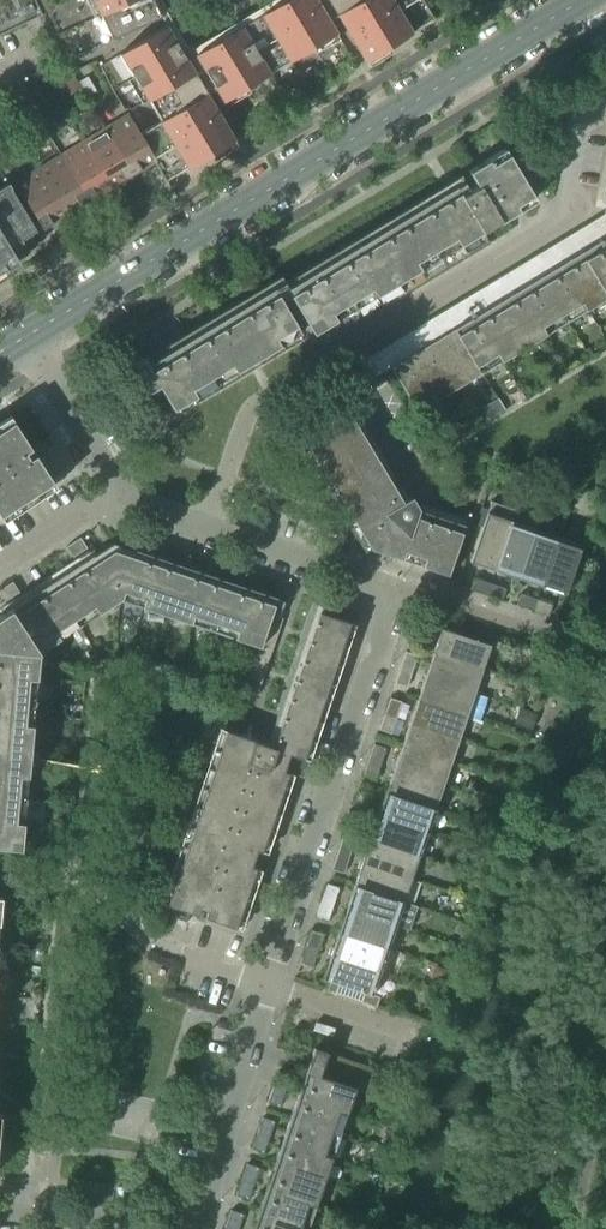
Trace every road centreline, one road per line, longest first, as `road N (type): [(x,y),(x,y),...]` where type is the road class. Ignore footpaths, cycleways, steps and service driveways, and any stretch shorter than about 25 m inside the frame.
road 1 (residential): [(193,1220),(391,614),(380,587),(210,527)]
road 2 (tertiary): [(579,0),(23,338)]
road 3 (residential): [(210,527),(248,411),(560,224),(578,127),(605,110)]
road 4 (residential): [(193,1220),(179,1226),(0,1213)]
road 5 (residential): [(122,489),(23,338)]
road 6 (residential): [(0,562),(122,489)]

